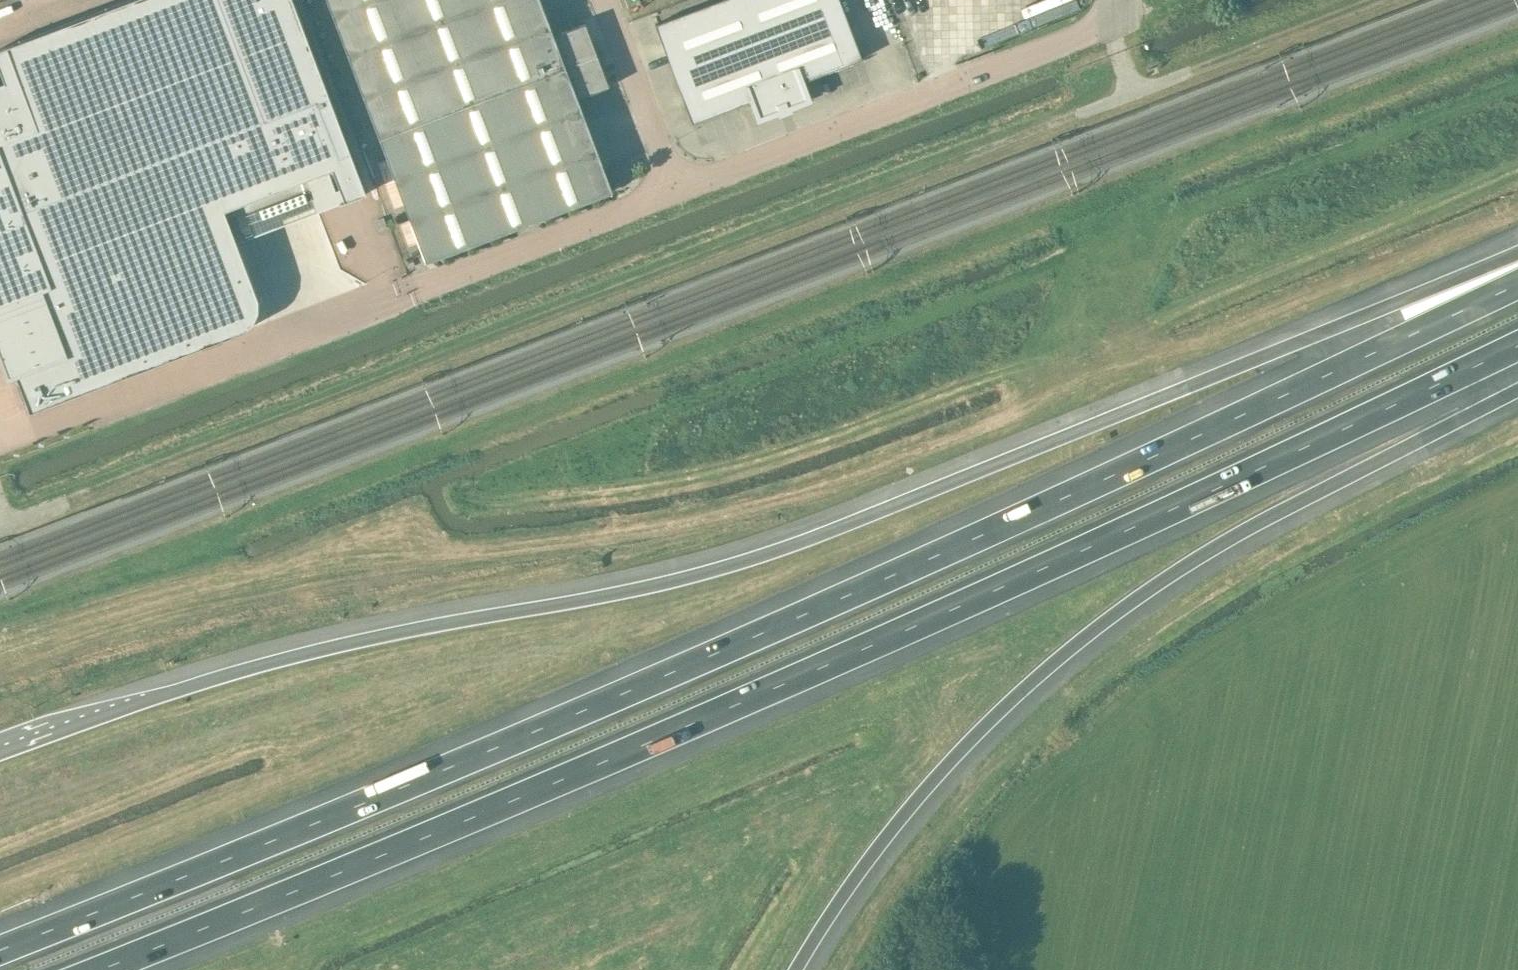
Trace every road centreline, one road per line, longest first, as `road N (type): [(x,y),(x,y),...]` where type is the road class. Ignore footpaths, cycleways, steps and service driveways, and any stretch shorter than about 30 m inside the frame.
road 1 (motorway): [(1517,282),(652,680),(0,949)]
road 2 (motorway): [(1517,265),(1396,302),(768,552),(638,587),(314,650),(0,751)]
road 3 (motorway): [(96,969),(701,718),(1517,344)]
road 4 (motorway): [(796,969),(921,791),(1003,707),(1113,616),(1211,552),(1517,391)]
road 5 (unclassified): [(1116,18),(676,191)]
road 6 (unclassified): [(676,191),(419,289)]
road 7 (unclassified): [(676,191),(602,0)]

